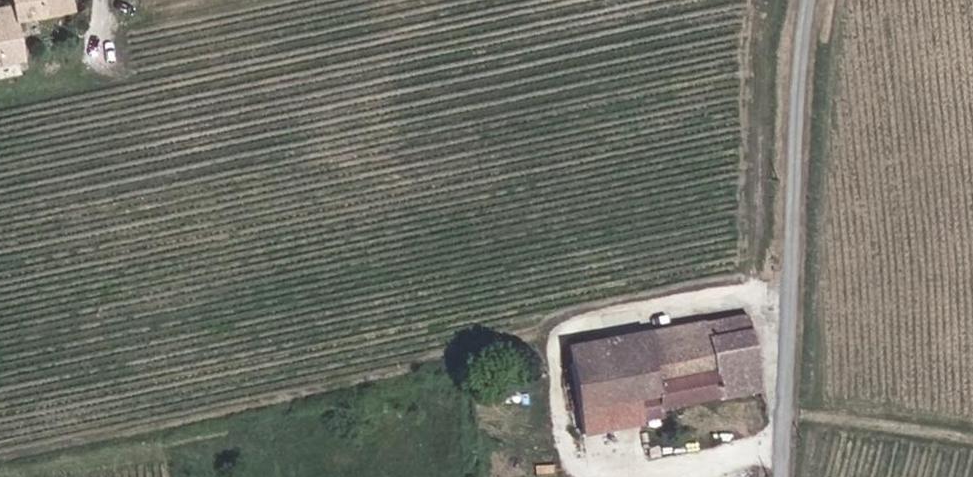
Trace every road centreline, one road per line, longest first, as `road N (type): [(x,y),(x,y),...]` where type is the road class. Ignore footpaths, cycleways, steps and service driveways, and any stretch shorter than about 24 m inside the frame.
road 1 (track): [(1,476),(262,428),(260,412),(530,346)]
road 2 (unclassified): [(790,476),(799,51),(809,0)]

